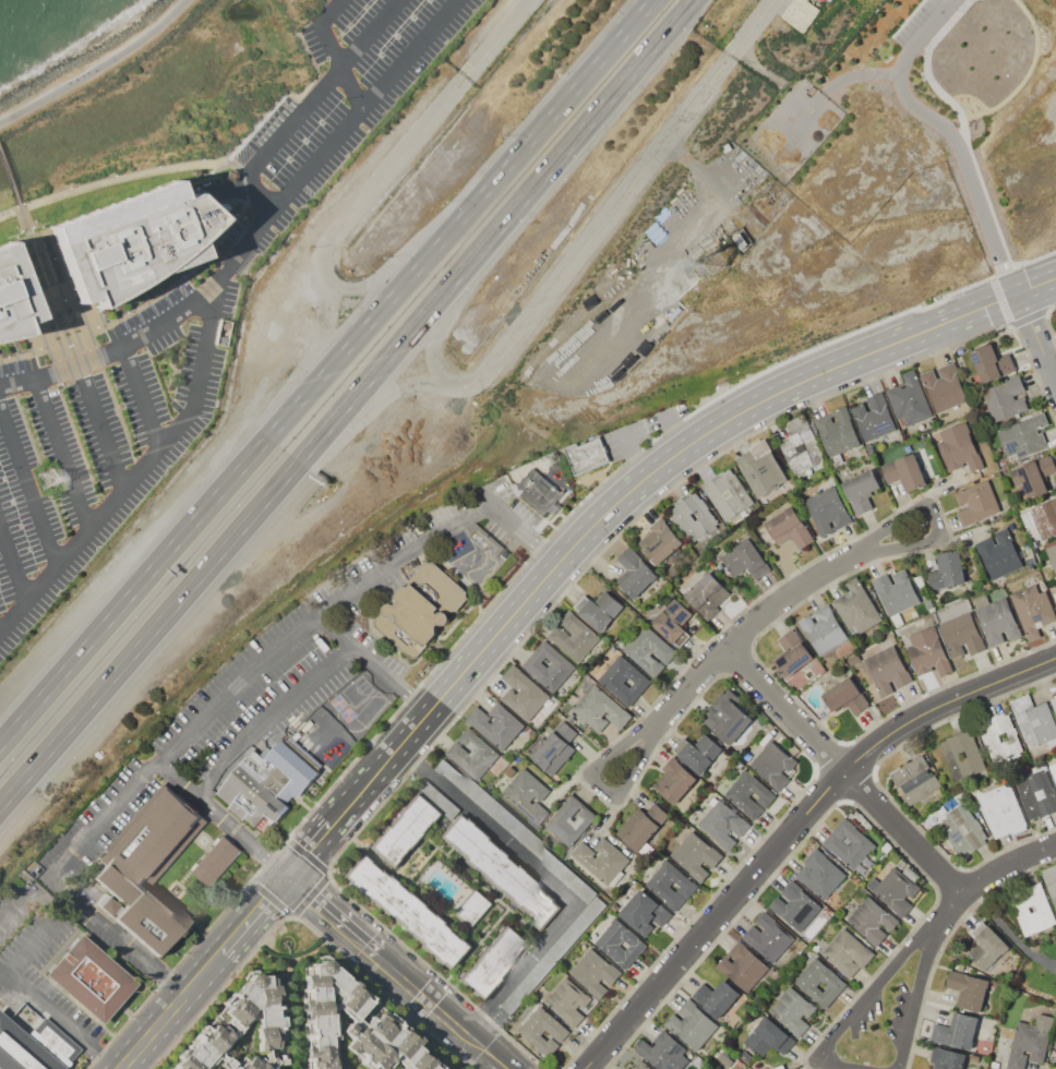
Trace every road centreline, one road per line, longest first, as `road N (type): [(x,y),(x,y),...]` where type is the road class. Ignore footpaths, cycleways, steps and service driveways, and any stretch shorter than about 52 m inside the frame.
road 1 (motorway): [(0,811),(693,0)]
road 2 (motorway): [(653,0),(0,750)]
road 3 (secondary): [(286,876),(557,561),(632,487),(757,401),(1013,293)]
road 4 (residential): [(586,1068),(857,756),(937,705),(1055,656)]
road 5 (residential): [(899,1068),(934,928),(812,1061),(854,1068)]
road 6 (residential): [(286,876),(507,1068)]
road 7 (residential): [(662,716),(764,611),(852,553)]
road 8 (residential): [(590,773),(609,793),(621,790),(662,716),(590,773)]
road 9 (residential): [(936,537),(928,509),(917,505),(852,553),(936,537)]
road 10 (motorway): [(480,204),(375,285),(344,289),(319,276)]
road 11 (motorway): [(297,468),(396,385),(457,388)]
road 12 (motorway): [(457,388),(436,369),(434,333),(502,228)]
road 13 (motorway): [(319,276),(331,314),(323,356),(268,439)]
road 14 (residential): [(724,647),(843,770)]
road 15 (residential): [(843,770),(961,893)]
road 16 (residential): [(1055,842),(961,893),(934,928)]
road 17 (secondary): [(116,1068),(215,956)]

